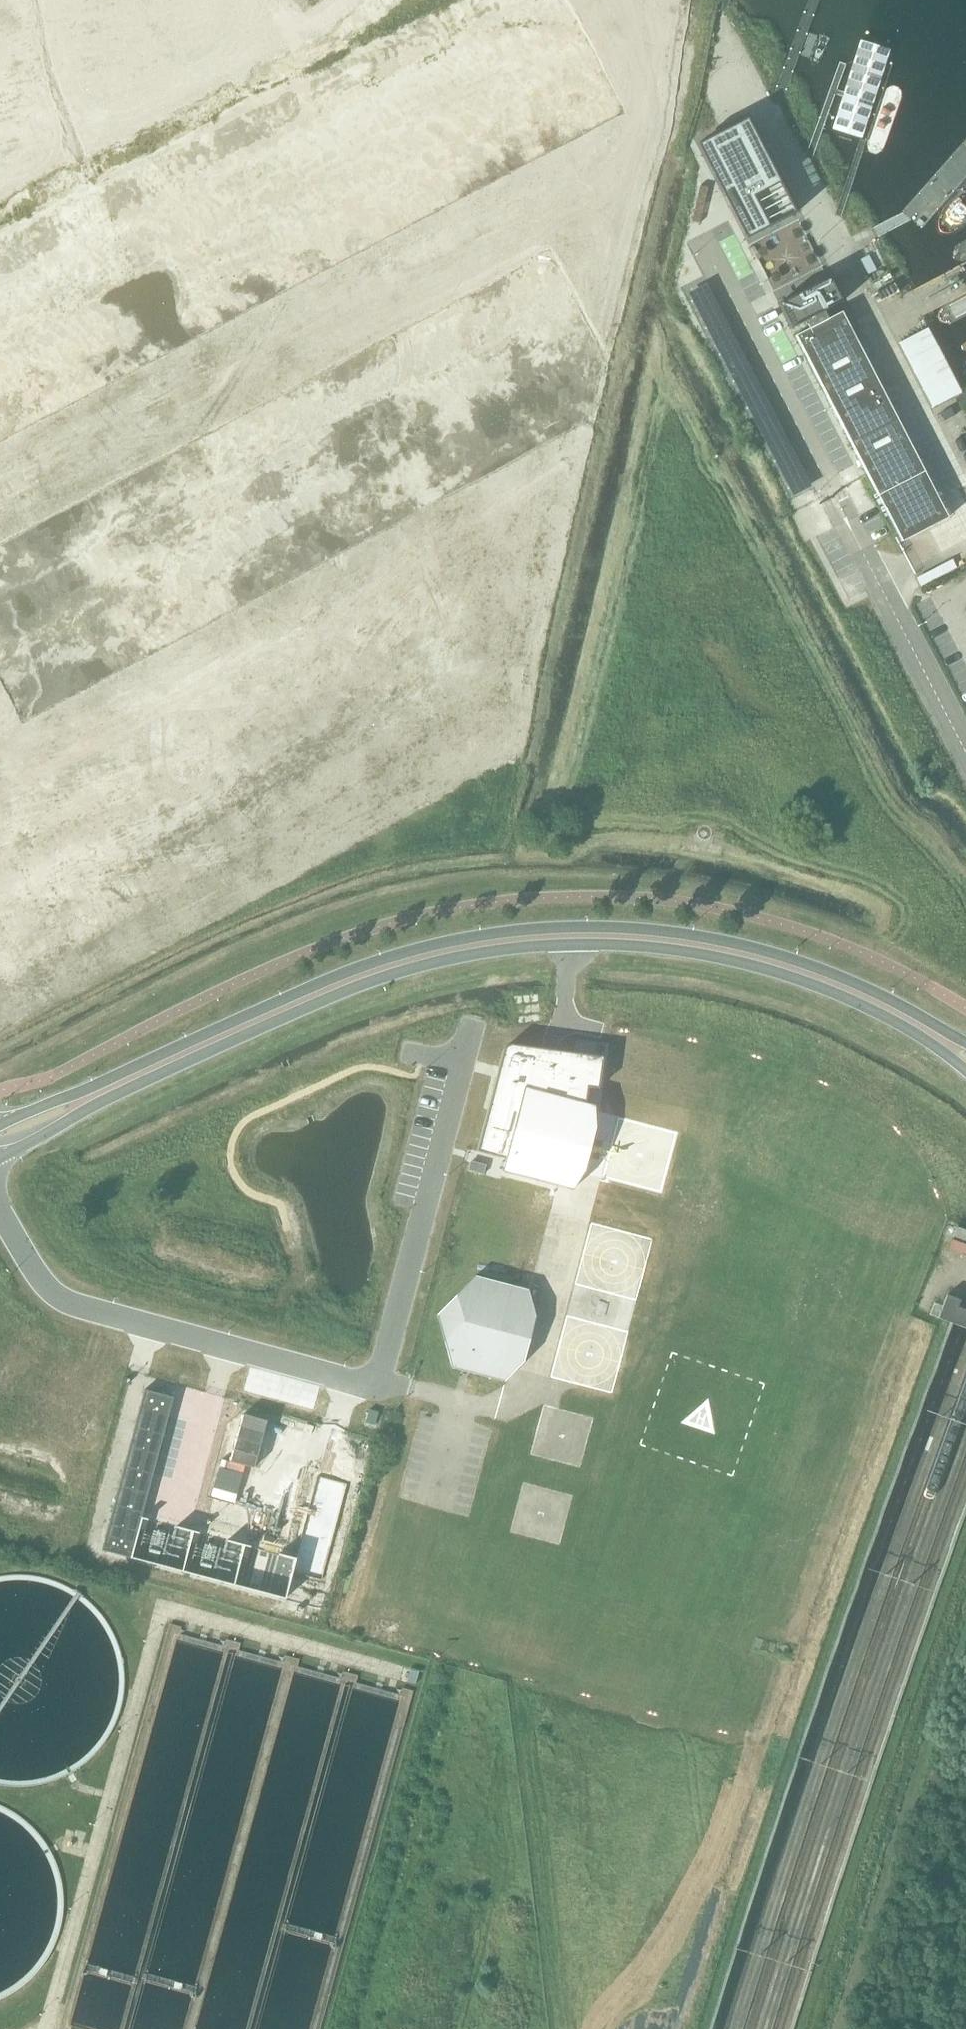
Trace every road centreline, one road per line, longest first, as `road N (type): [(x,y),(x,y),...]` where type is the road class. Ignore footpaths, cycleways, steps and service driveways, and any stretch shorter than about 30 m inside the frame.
road 1 (tertiary): [(965,1055),(833,982),(740,951),(646,935),(555,934),(468,944),(380,969),(0,1141)]

